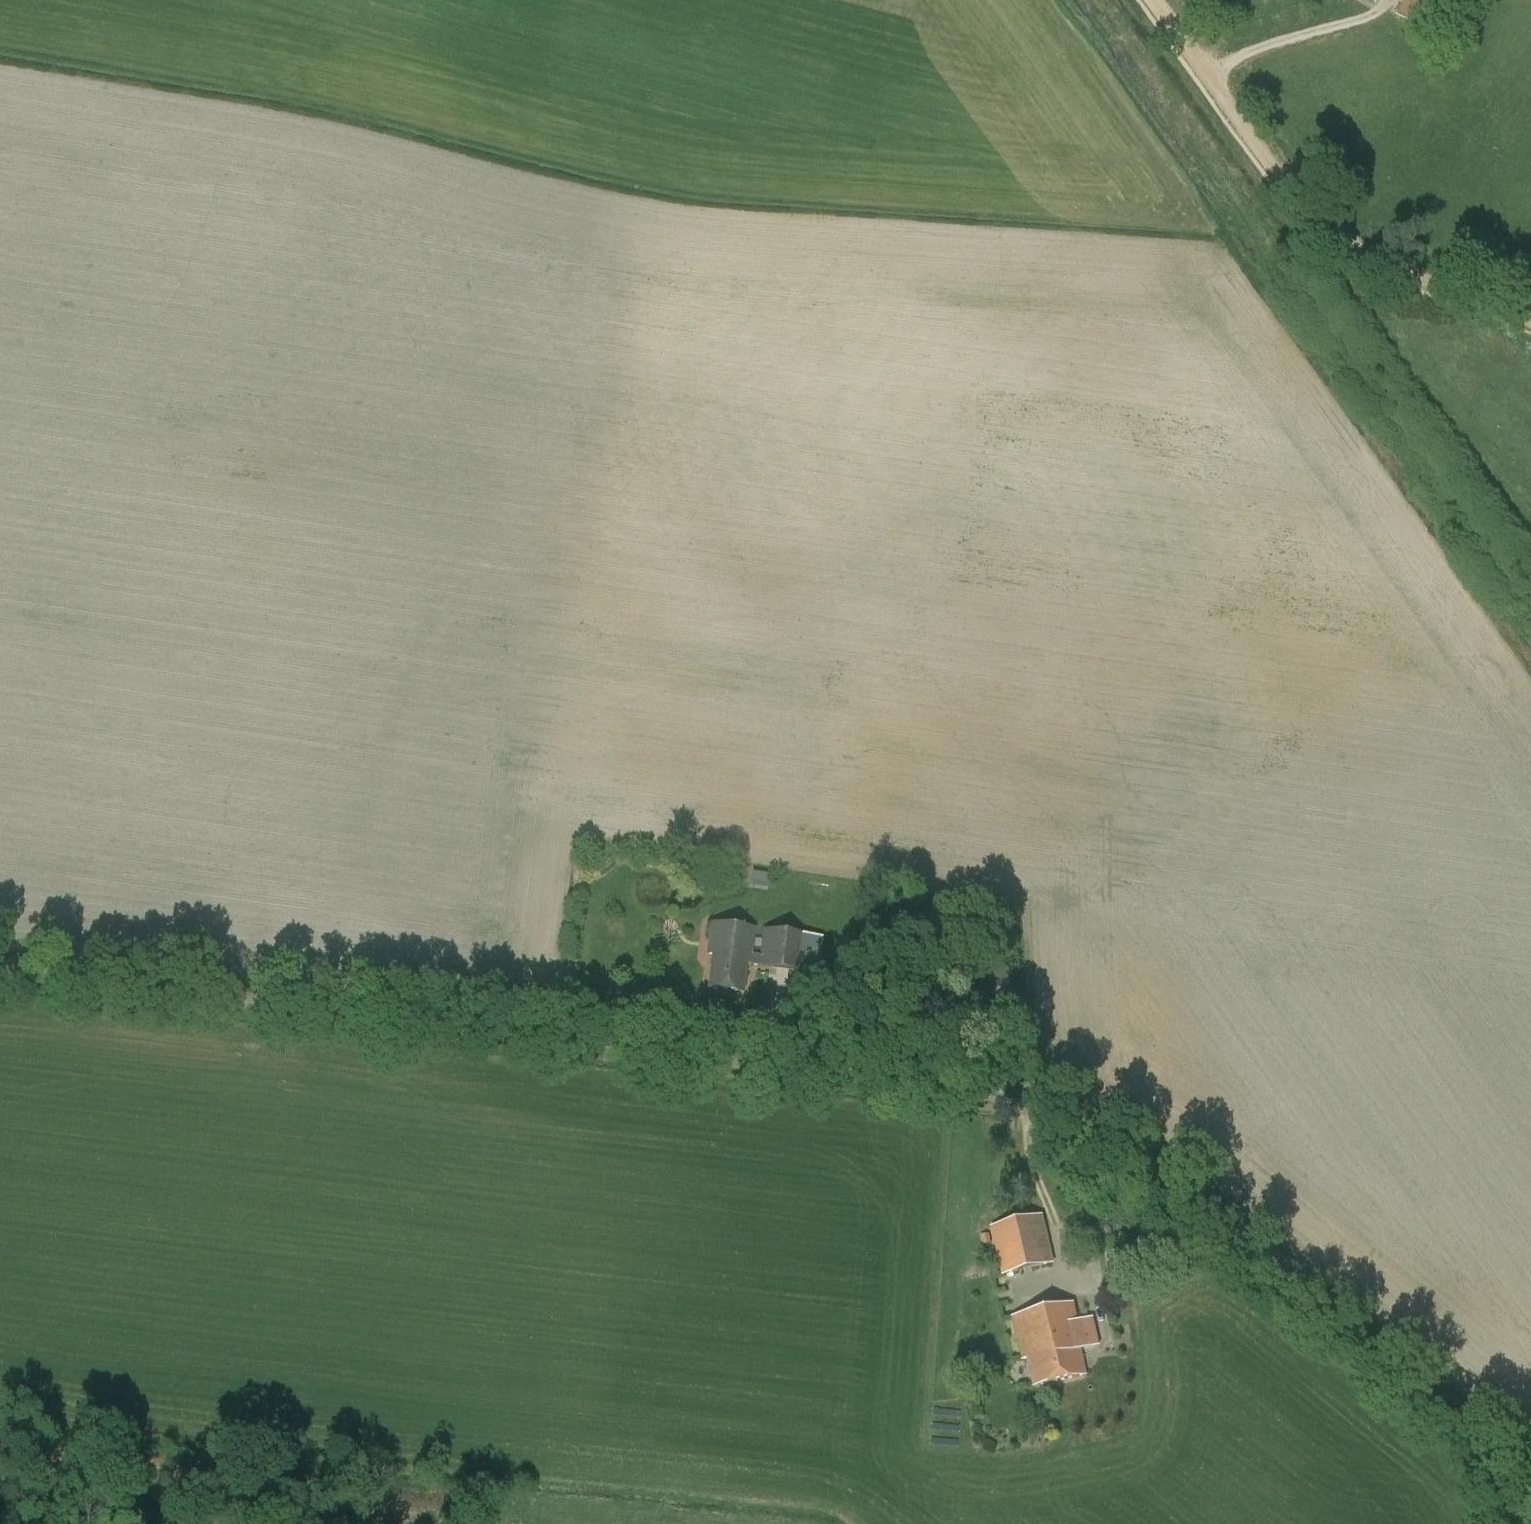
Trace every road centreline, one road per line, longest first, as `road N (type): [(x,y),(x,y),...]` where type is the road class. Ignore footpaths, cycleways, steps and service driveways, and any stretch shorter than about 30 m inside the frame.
road 1 (tertiary): [(1530,1488),(1182,1187),(1038,1106),(964,1089),(0,971)]
road 2 (track): [(1159,0),(1287,182),(1331,228),(1399,270),(1530,322)]

